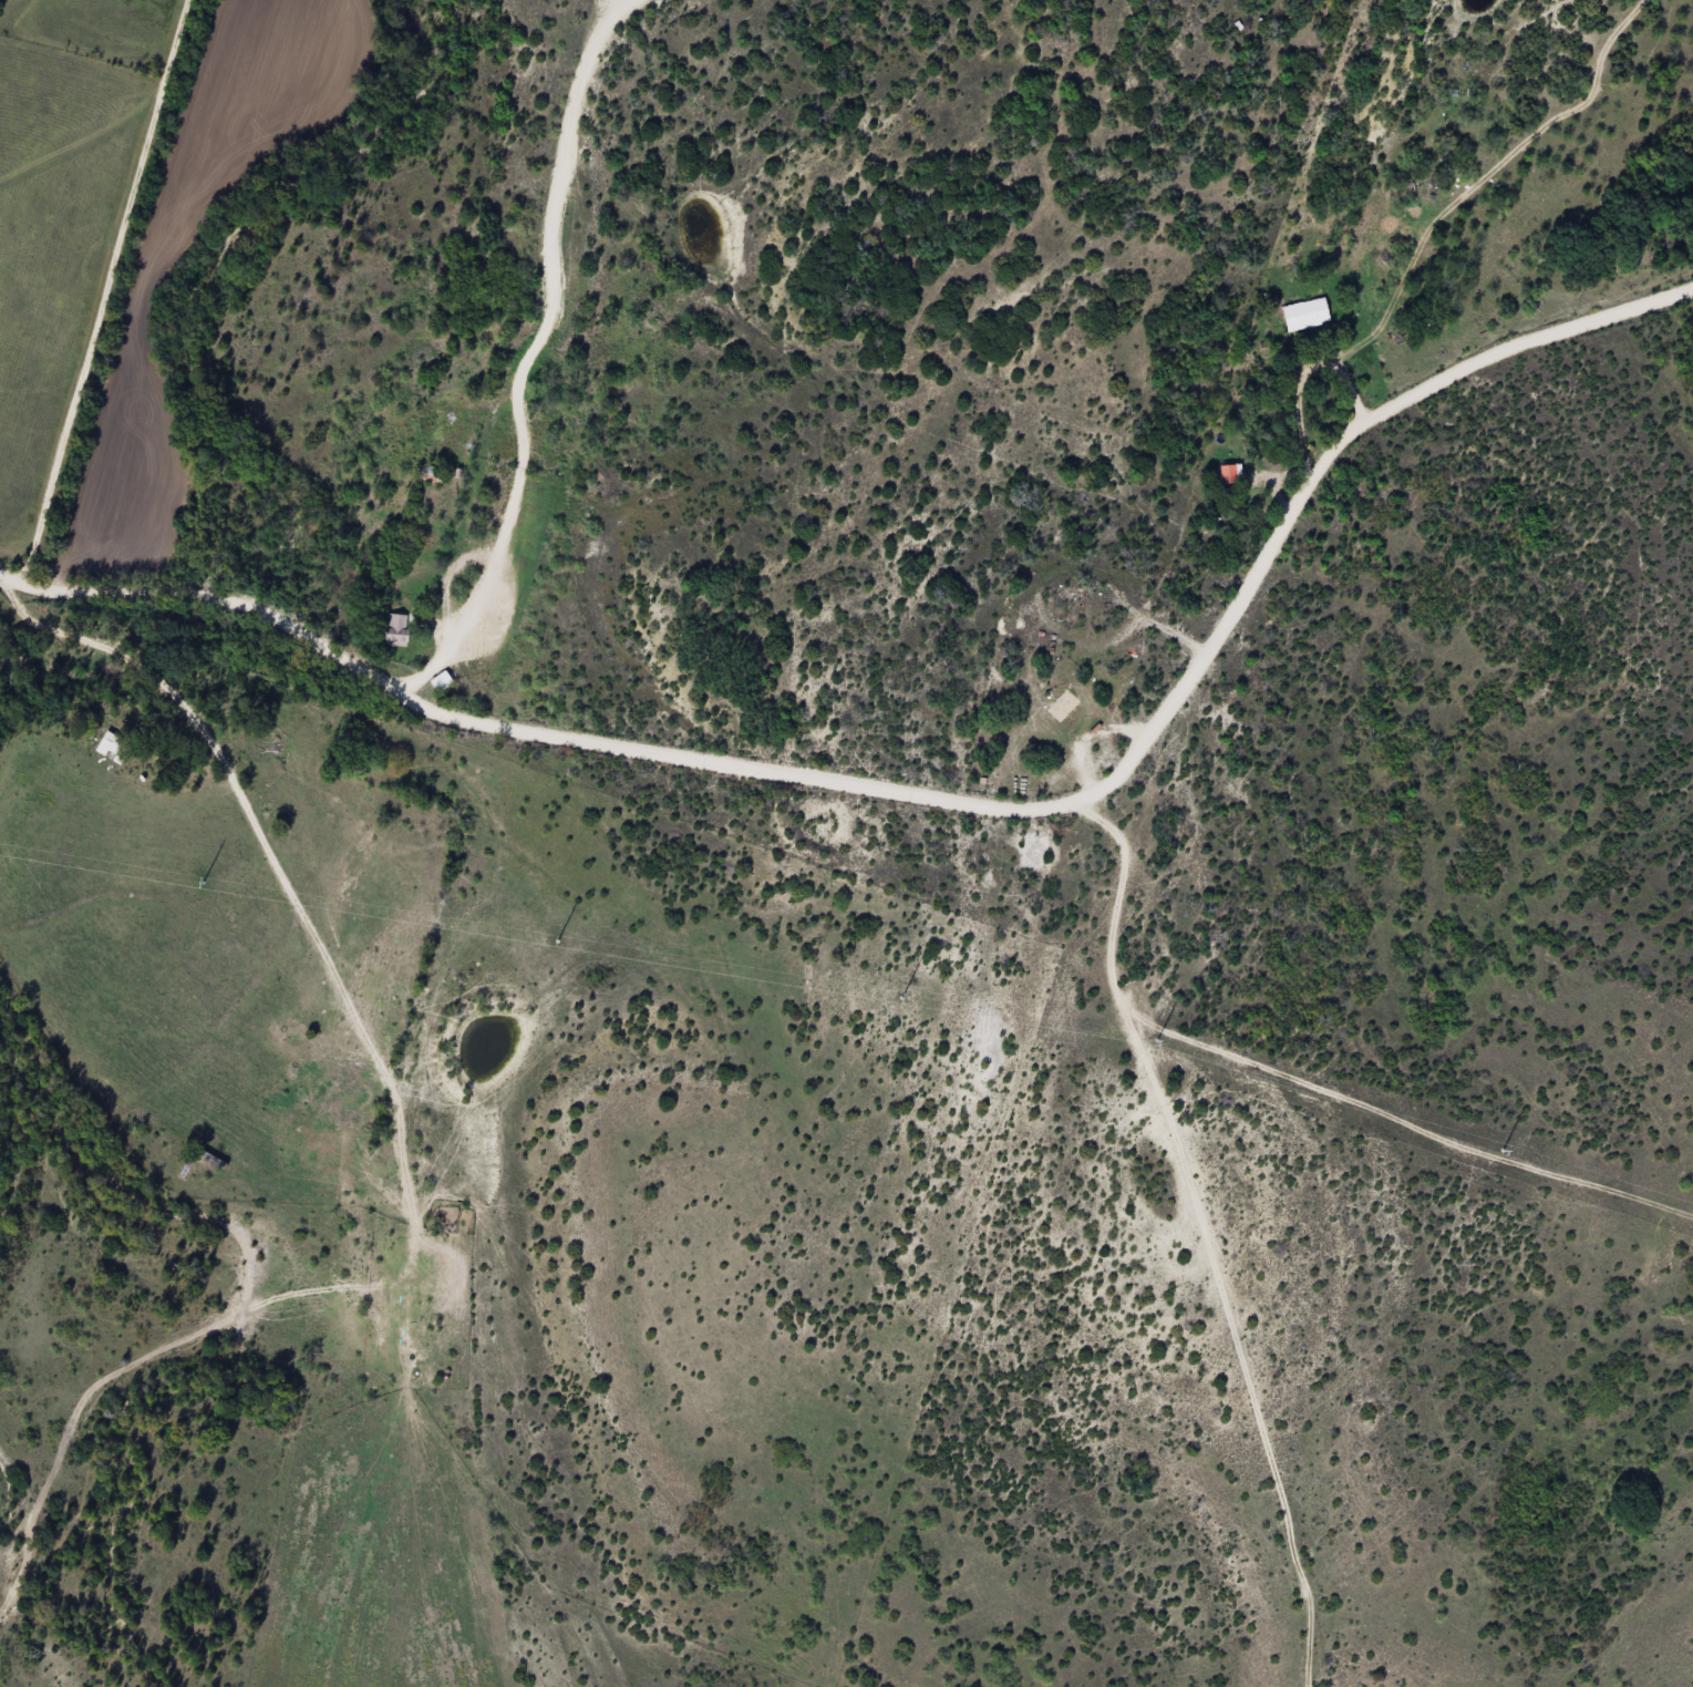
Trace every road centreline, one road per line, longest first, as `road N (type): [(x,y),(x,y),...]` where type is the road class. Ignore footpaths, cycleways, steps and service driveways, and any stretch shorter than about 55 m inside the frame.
road 1 (residential): [(1692,282),(1509,338),(1367,423),(1320,463),(1139,749),(1083,803),(975,809),(421,712),(242,596),(0,571)]

